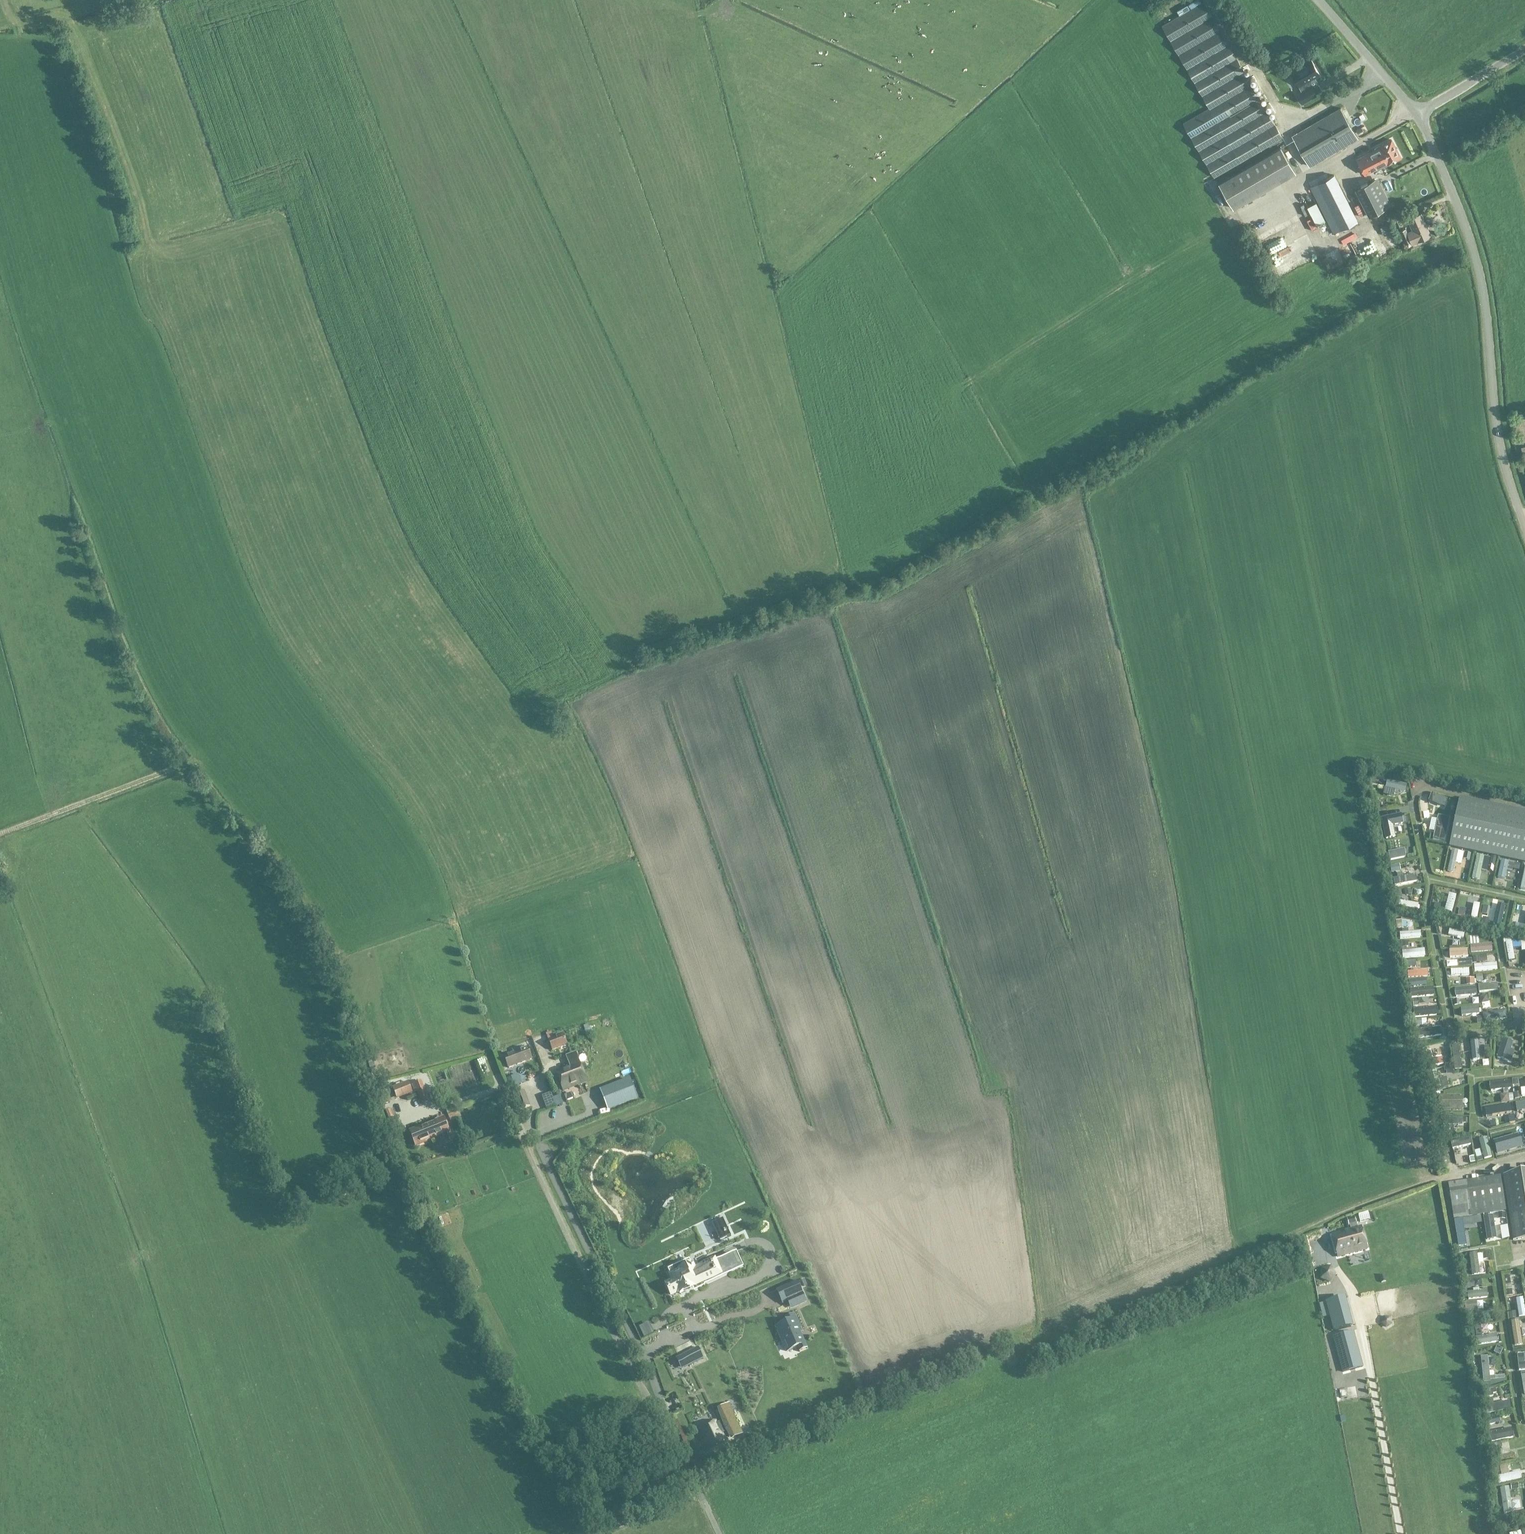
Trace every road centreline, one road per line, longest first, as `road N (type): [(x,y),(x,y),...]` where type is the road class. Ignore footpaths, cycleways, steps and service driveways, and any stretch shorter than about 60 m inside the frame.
road 1 (unclassified): [(721,1533),(530,1122)]
road 2 (unclassified): [(1524,530),(1497,429),(1478,269),(1418,114)]
road 3 (unclassified): [(1418,114),(1318,0)]
road 4 (unclassified): [(1418,114),(1524,50)]

